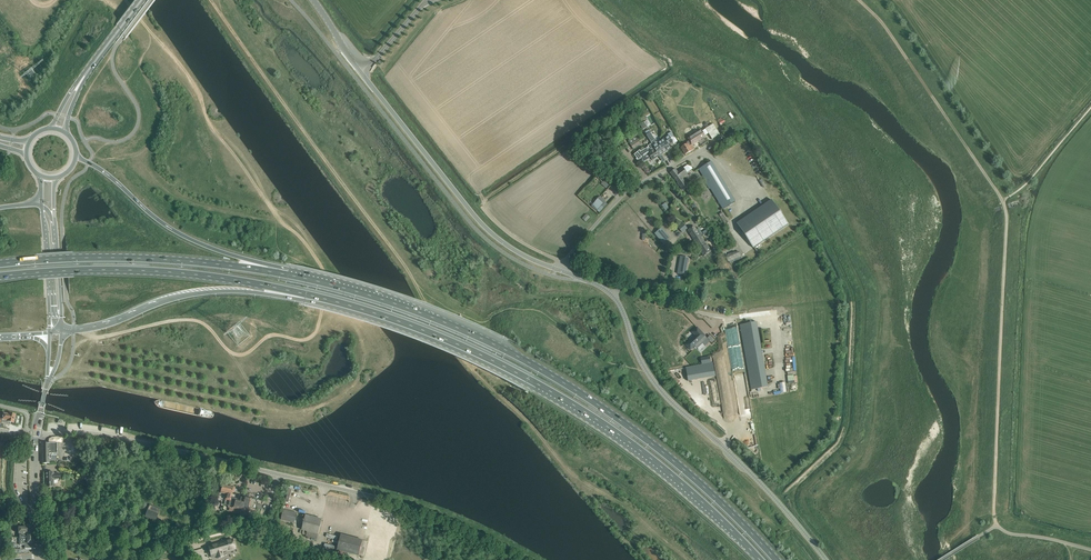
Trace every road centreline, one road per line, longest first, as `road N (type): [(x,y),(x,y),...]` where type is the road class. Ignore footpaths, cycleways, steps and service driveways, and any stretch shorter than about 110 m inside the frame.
road 1 (track): [(127,0),(152,38),(140,61),(159,109),(147,152),(157,184),(196,207),(291,229),(323,270),(325,292),(311,337),(273,336),(243,354),(192,320),(74,342)]
road 2 (trunk): [(775,559),(677,465),(557,379),(427,316),(288,274)]
road 3 (trunk): [(306,293),(443,339),(552,393),(667,473),(759,559)]
road 4 (unclassified): [(37,433),(99,435),(390,503),(525,559)]
road 5 (unclassified): [(556,269),(506,246),(474,216),(314,0)]
road 6 (unclassified): [(825,559),(761,483),(666,396),(612,294)]
road 7 (track): [(410,270),(213,0)]
road 8 (track): [(994,527),(1002,200)]
road 9 (trunk): [(0,276),(165,271),(306,293)]
road 10 (trunk): [(288,274),(135,258),(0,264)]
road 11 (track): [(299,236),(146,27)]
road 12 (track): [(570,470),(483,382),(410,270)]
road 13 (trunk): [(61,332),(190,294),(306,293)]
road 14 (track): [(1002,200),(881,21),(859,0)]
road 15 (trunk): [(288,274),(178,233),(76,157)]
road 16 (track): [(478,203),(654,86)]
road 17 (residential): [(564,262),(621,196),(721,139)]
road 18 (residential): [(795,309),(711,315),(621,282)]
road 19 (track): [(284,542),(235,531),(151,559)]
road 20 (tertiary): [(42,205),(49,333)]
road 21 (track): [(1002,200),(1090,108)]
road 22 (tertiary): [(46,554),(38,525),(37,433)]

